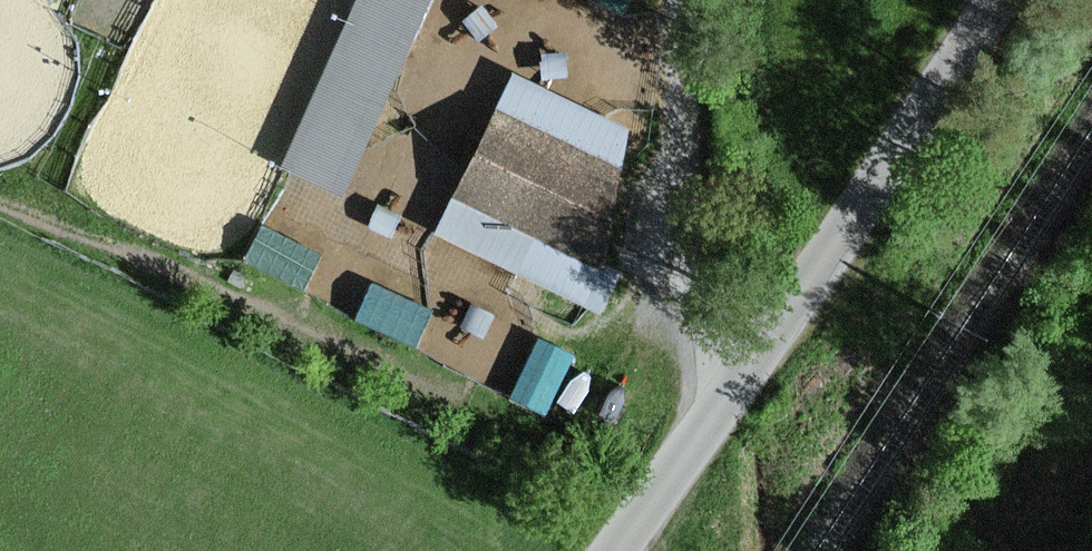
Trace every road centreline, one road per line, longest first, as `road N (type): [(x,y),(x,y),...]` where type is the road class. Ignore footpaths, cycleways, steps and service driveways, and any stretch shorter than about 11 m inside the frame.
road 1 (unclassified): [(624,550),(1009,0)]
road 2 (track): [(677,0),(684,296),(734,403)]

